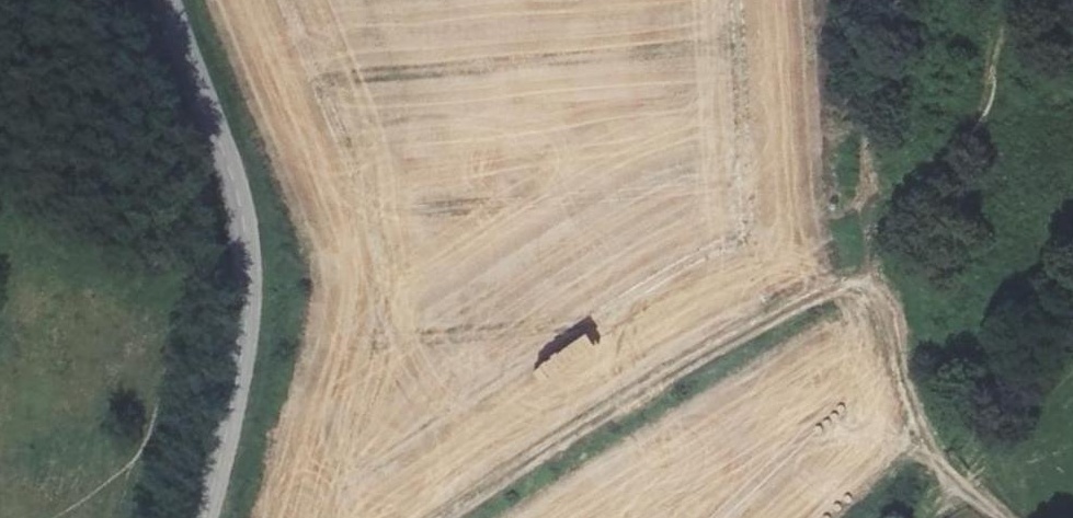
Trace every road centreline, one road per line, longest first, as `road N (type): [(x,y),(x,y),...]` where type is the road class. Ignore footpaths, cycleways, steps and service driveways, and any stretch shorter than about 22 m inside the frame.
road 1 (tertiary): [(220,517),(260,338),(225,116),(180,0)]

